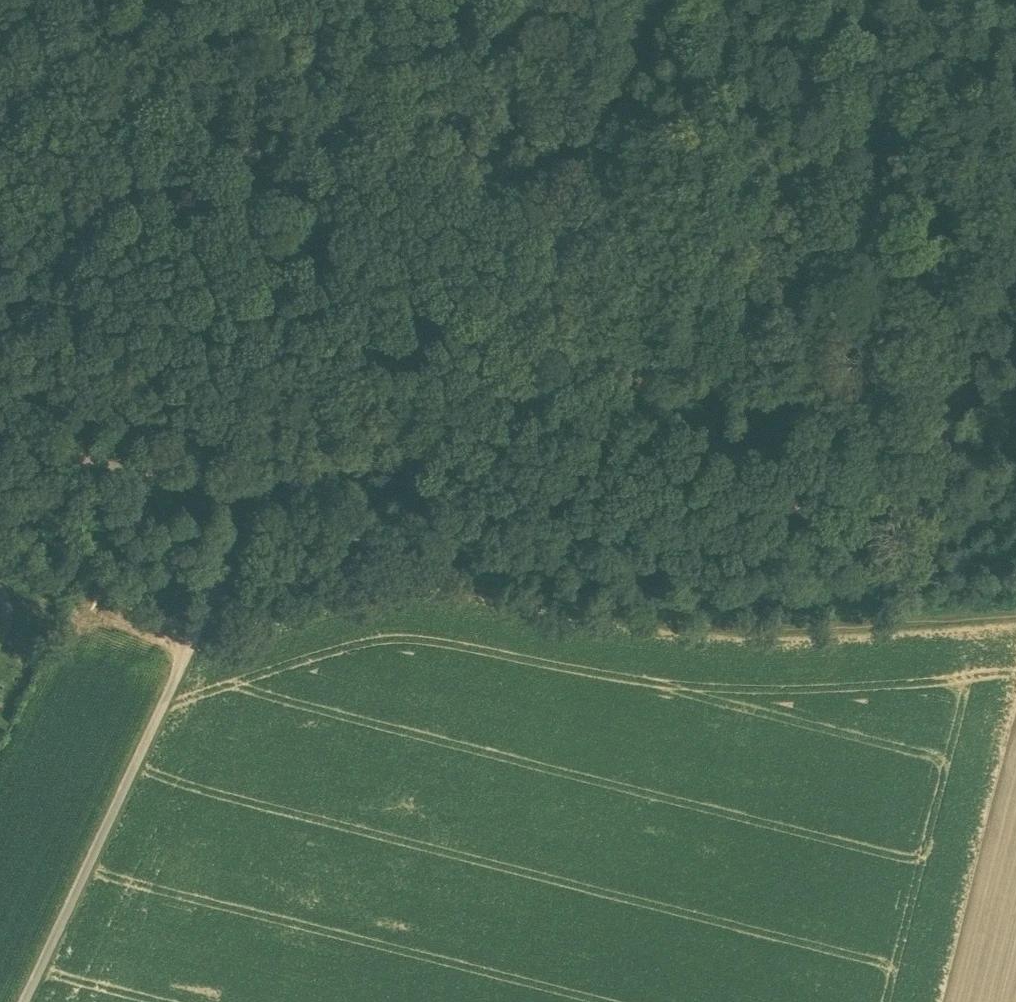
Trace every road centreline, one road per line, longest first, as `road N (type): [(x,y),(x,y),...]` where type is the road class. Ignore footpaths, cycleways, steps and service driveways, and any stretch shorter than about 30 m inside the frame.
road 1 (track): [(22,1001),(257,500)]
road 2 (track): [(547,209),(401,473),(257,500)]
road 3 (track): [(257,500),(57,456),(0,430)]

